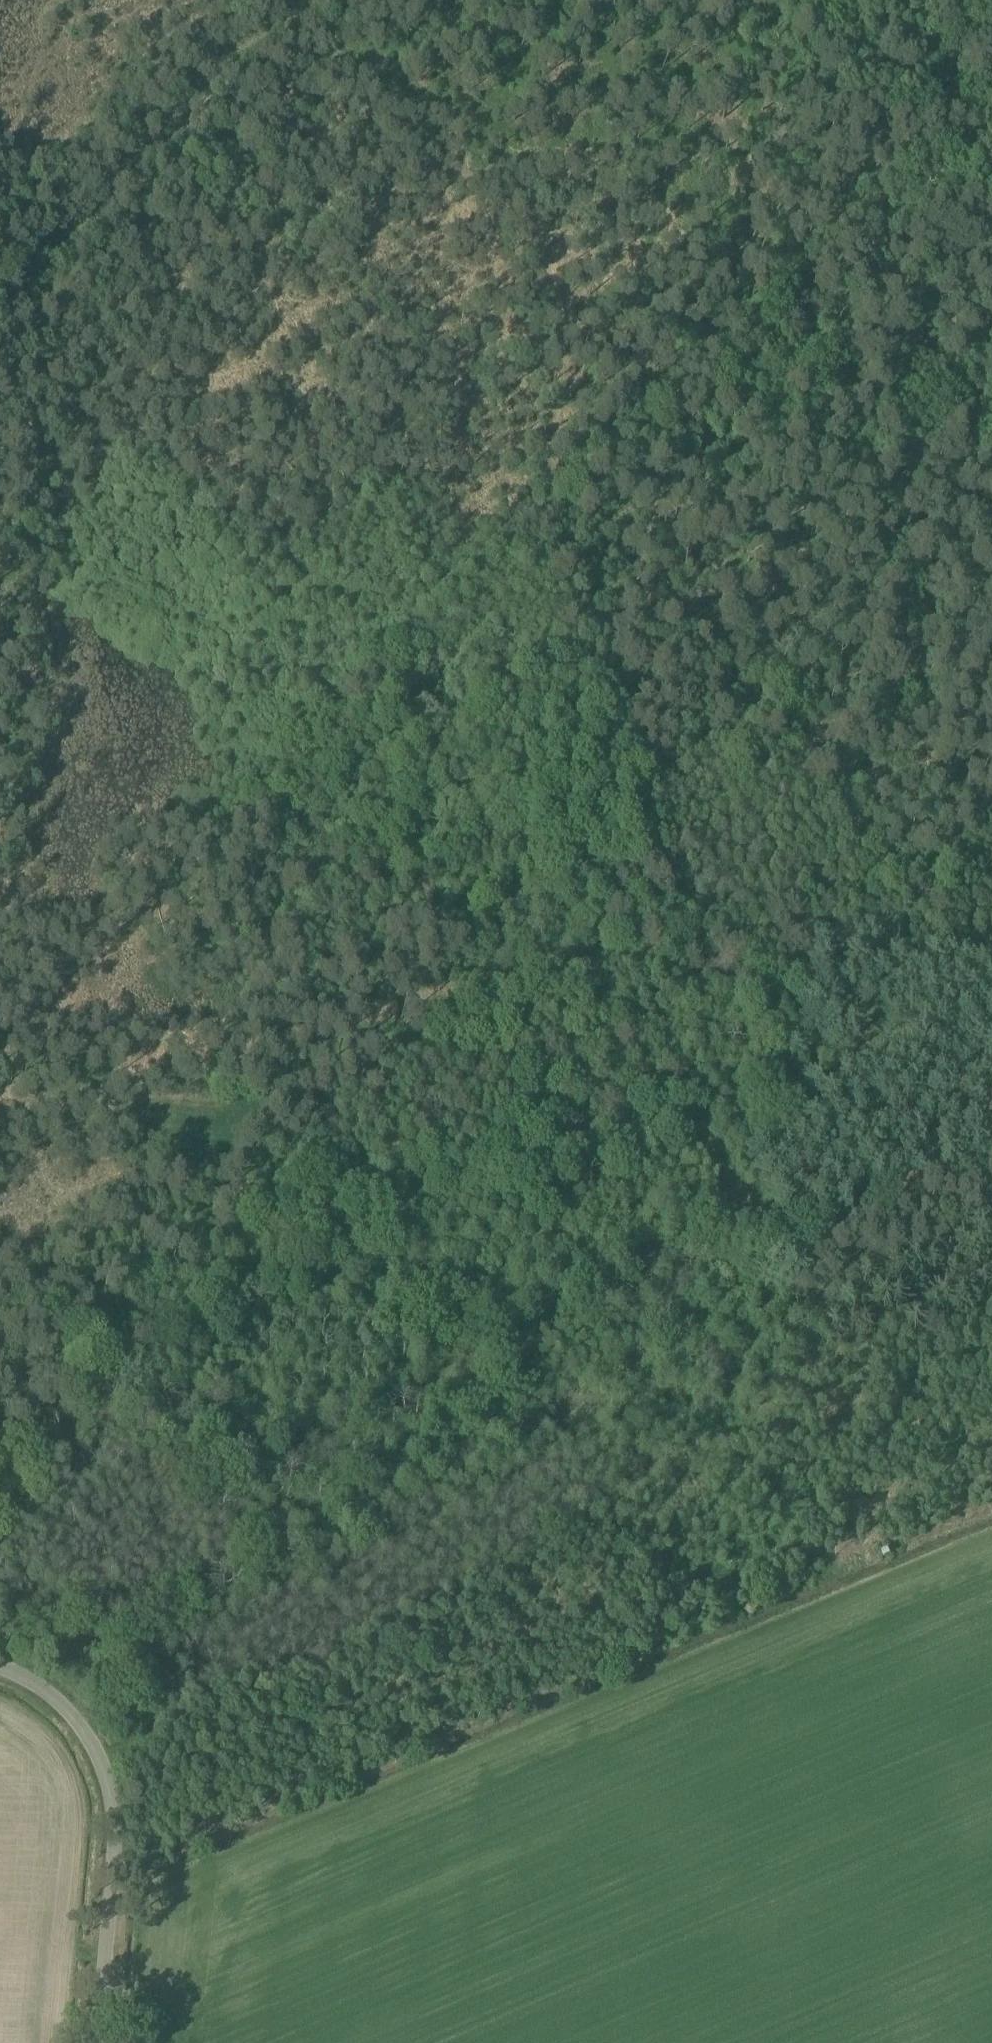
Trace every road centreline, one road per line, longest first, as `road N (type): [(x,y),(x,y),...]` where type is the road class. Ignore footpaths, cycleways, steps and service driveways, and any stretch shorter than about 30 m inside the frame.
road 1 (track): [(0,316),(297,0)]
road 2 (unclassified): [(92,2042),(108,1872),(95,1774),(50,1704),(0,1681)]

